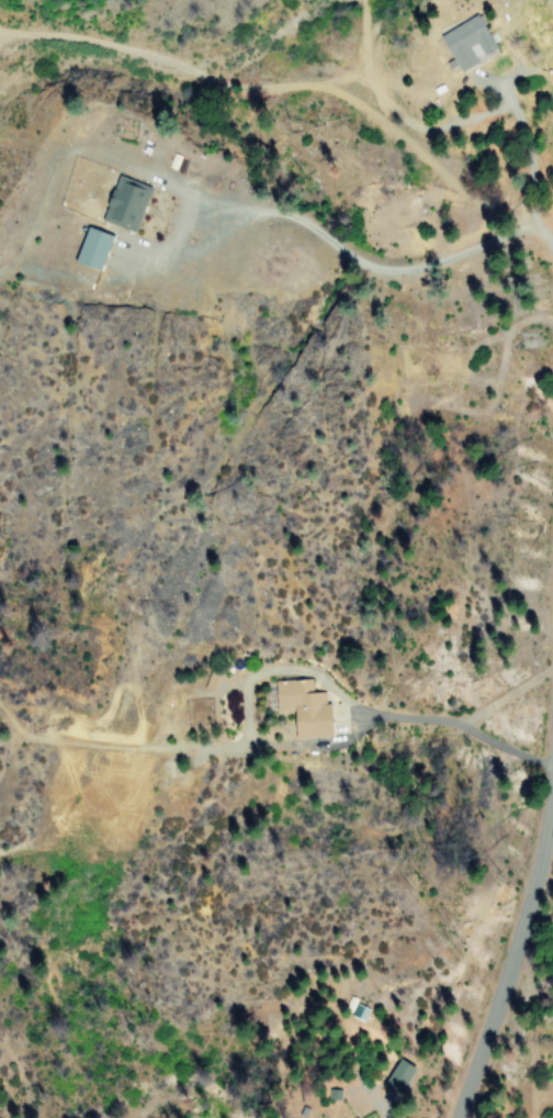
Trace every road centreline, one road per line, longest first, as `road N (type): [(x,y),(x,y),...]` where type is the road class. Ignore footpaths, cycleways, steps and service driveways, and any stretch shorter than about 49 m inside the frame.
road 1 (track): [(544,232),(469,200),(393,130),(321,85),(235,88),(97,42),(0,32)]
road 2 (residential): [(459,1117),(539,858),(552,747)]

